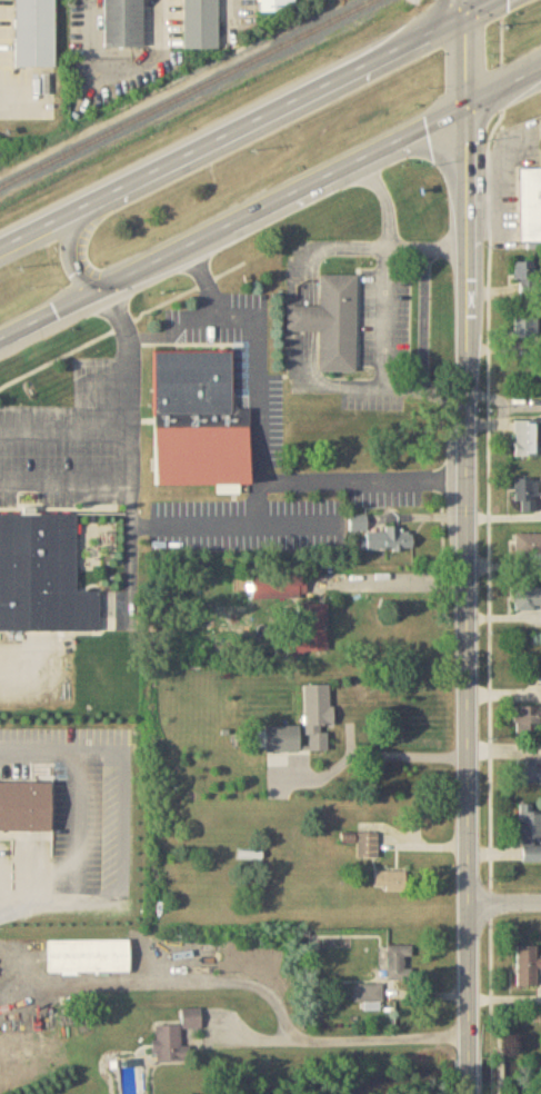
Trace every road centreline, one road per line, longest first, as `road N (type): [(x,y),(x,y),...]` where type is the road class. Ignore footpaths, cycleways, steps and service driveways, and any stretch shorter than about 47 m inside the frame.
road 1 (tertiary): [(470,1061),(463,103)]
road 2 (primary): [(464,13),(0,246)]
road 3 (primary): [(0,337),(463,103)]
road 4 (primary): [(143,175),(73,237),(80,278),(103,285)]

